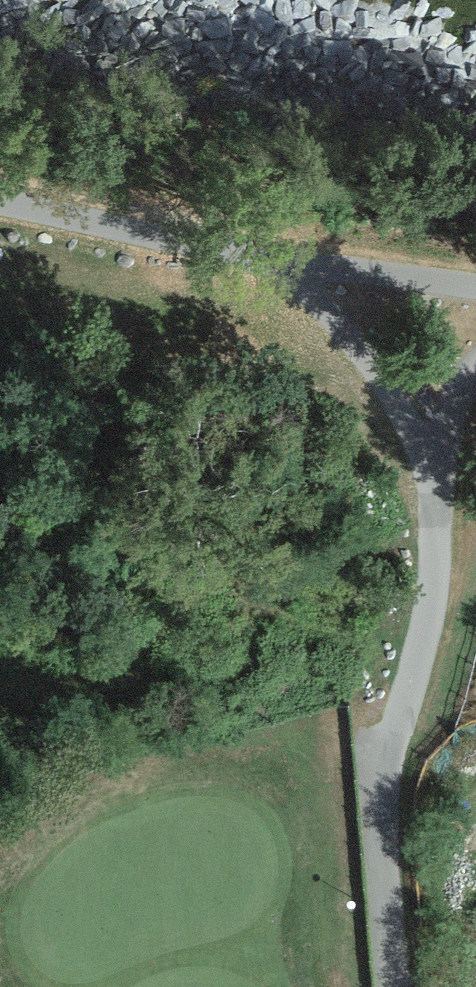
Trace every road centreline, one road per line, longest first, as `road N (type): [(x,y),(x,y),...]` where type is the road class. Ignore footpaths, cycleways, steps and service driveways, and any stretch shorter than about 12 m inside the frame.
road 1 (track): [(0,200),(475,291)]
road 2 (track): [(384,764),(426,631),(437,527),(434,457),(475,376)]
road 3 (track): [(434,457),(298,263)]
road 4 (residential): [(401,986),(384,764)]

